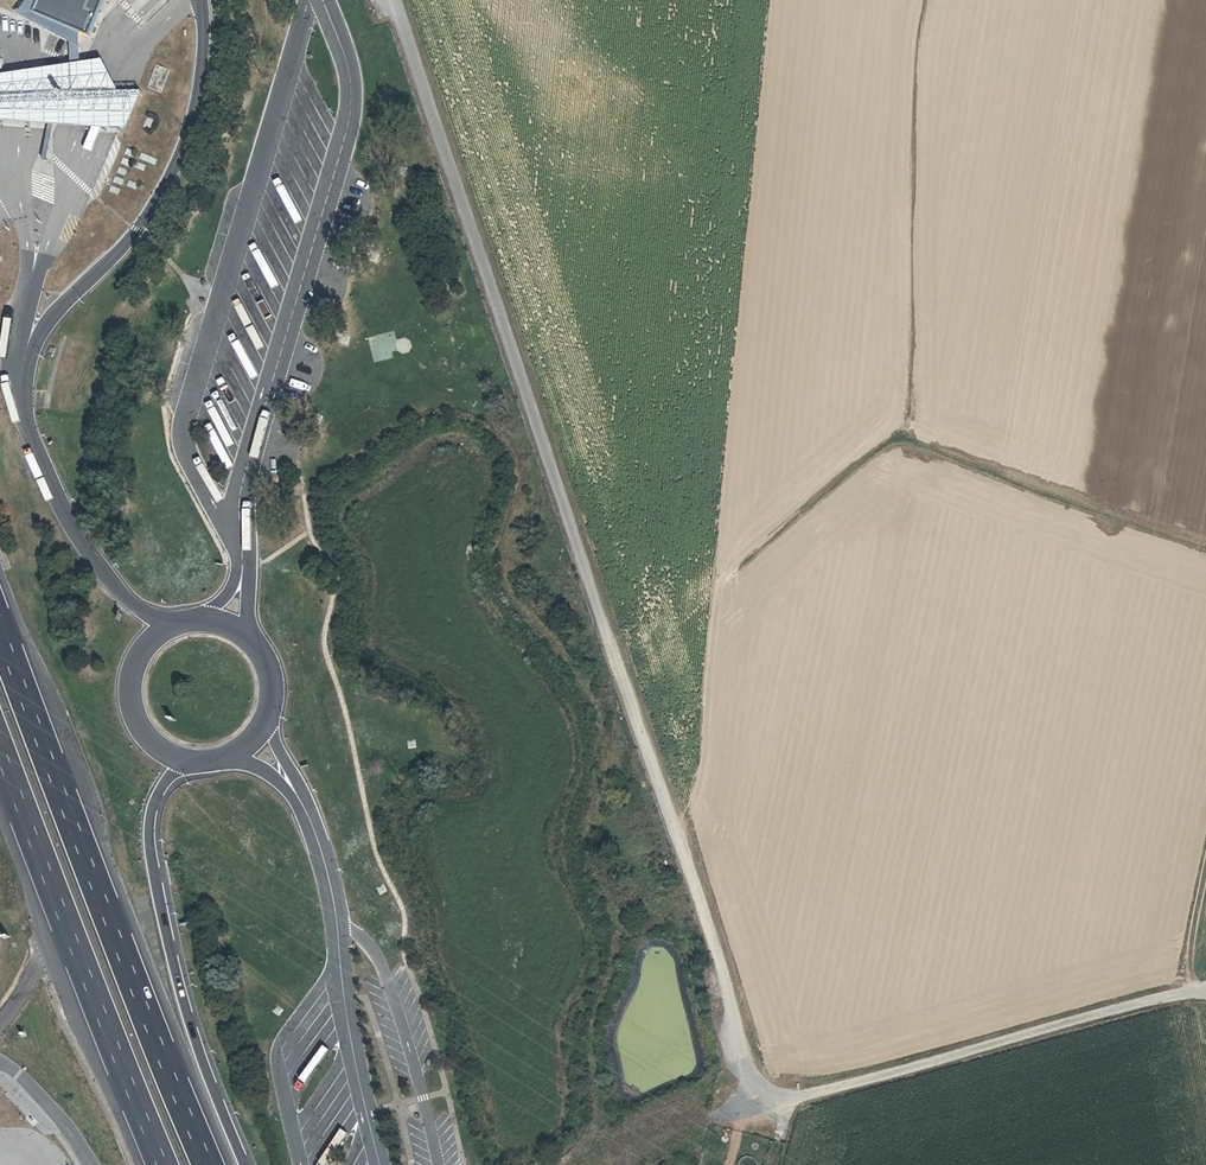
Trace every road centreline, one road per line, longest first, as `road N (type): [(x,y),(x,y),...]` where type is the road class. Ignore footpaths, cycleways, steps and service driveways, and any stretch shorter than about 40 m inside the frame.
road 1 (unclassified): [(1205,988),(815,1093),(774,1094),(755,1081),(740,1052),(721,949),(397,0)]
road 2 (motorway): [(210,1164),(0,631)]
road 3 (motorway): [(0,748),(162,1164)]
road 4 (motorway): [(245,1164),(197,1046),(150,844),(158,796),(190,761)]

